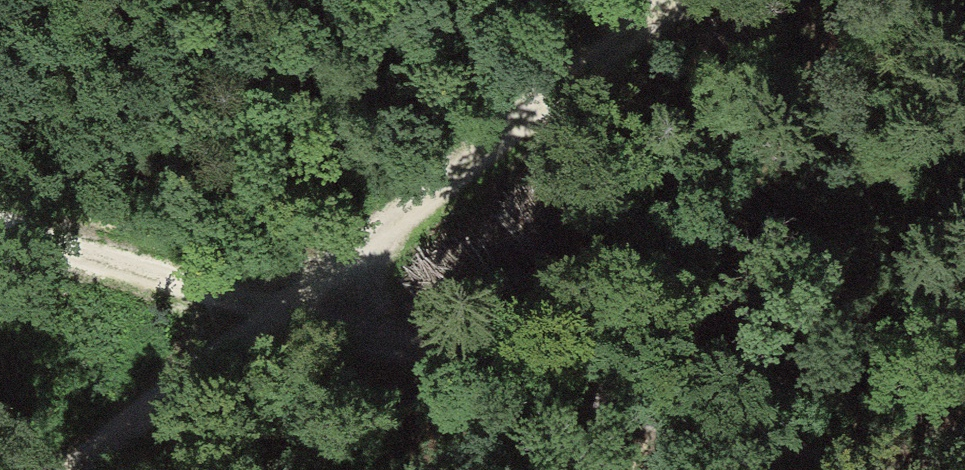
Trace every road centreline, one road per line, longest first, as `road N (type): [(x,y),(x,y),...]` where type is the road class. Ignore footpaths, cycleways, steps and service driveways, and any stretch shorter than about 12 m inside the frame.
road 1 (track): [(0,232),(837,469)]
road 2 (track): [(80,469),(675,0)]

